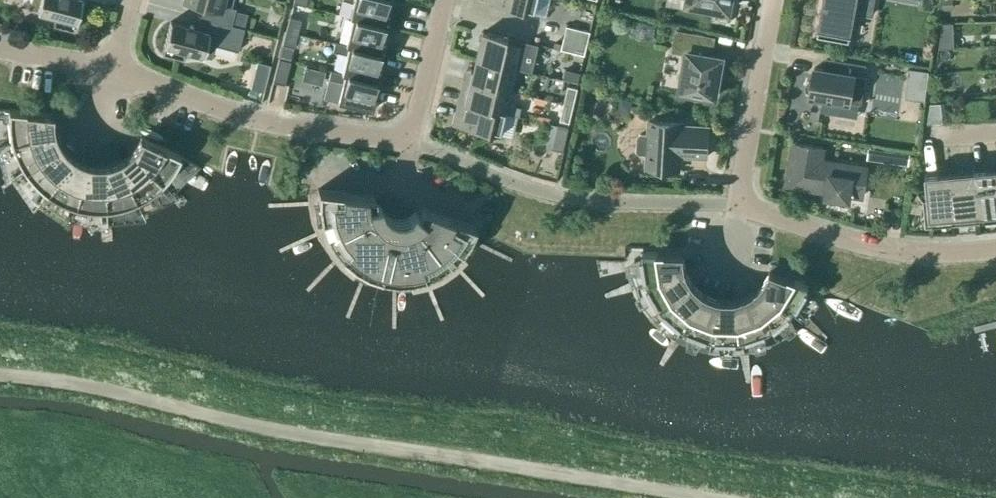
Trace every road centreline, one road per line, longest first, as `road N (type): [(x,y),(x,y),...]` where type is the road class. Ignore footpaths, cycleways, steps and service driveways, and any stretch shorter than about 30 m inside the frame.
road 1 (unclassified): [(0,376),(89,387),(309,437),(707,497)]
road 2 (residential): [(447,0),(413,145),(261,121),(115,71)]
road 3 (residential): [(995,251),(923,254),(828,239),(736,208)]
road 4 (residential): [(736,208),(774,0)]

